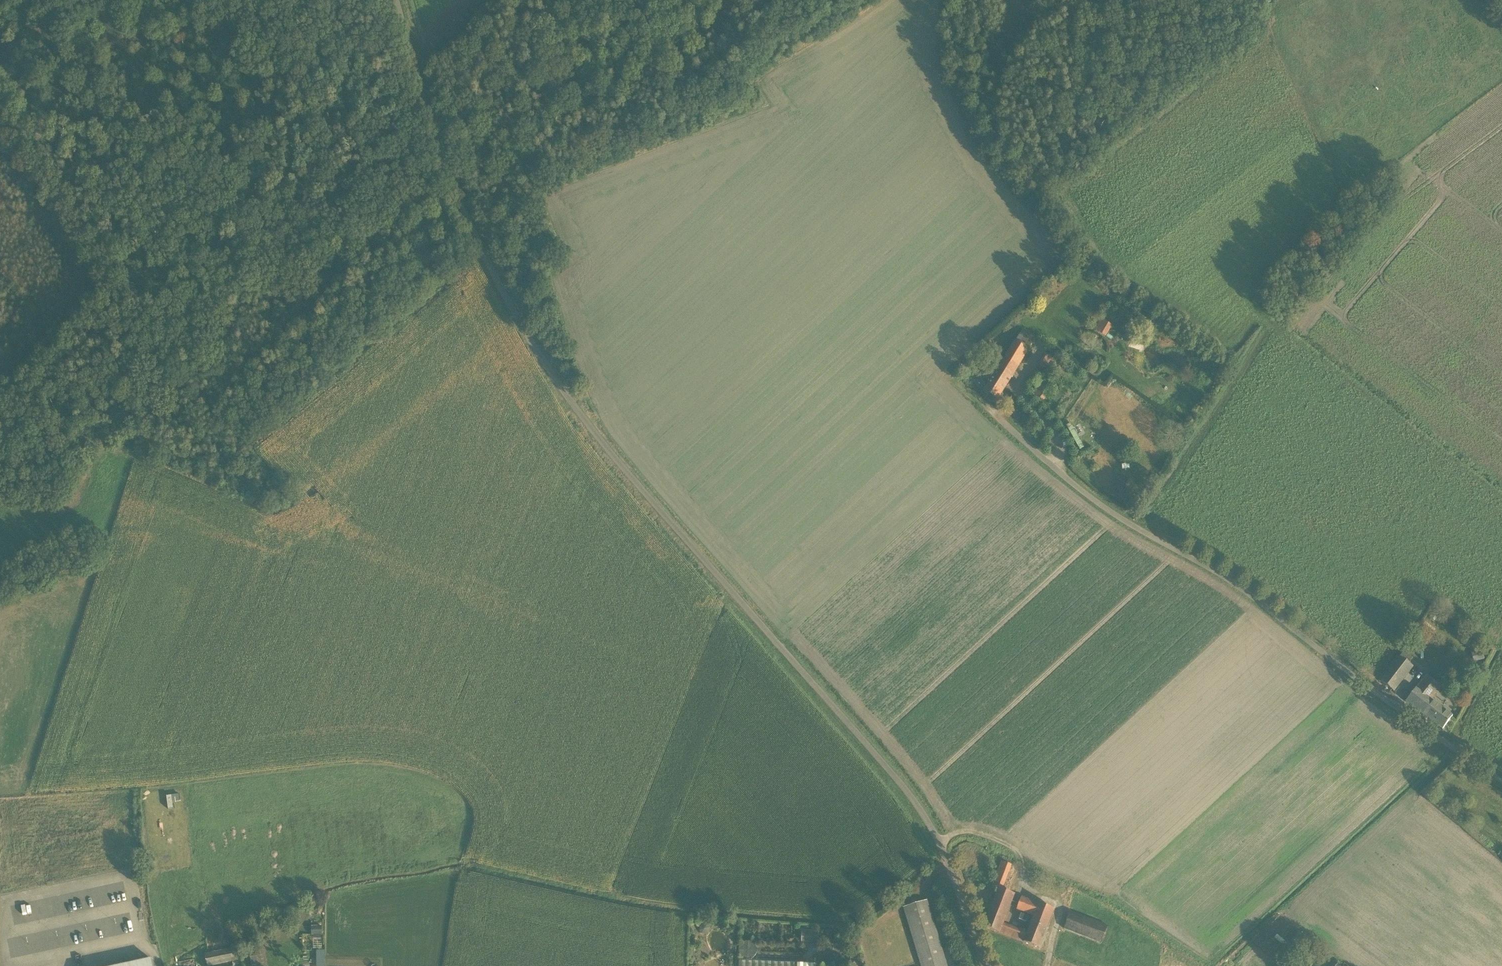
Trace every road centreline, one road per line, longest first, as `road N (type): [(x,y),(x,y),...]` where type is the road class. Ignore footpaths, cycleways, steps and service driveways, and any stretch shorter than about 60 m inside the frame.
road 1 (unclassified): [(992,965),(971,909),(905,793),(589,424),(528,333),(453,179),(396,0)]
road 2 (unclassified): [(1501,778),(1221,569),(1153,540),(999,408)]
road 3 (track): [(252,222),(219,243),(210,256),(209,287),(157,331),(149,371),(123,388),(110,434),(0,392)]
road 4 (track): [(453,179),(324,265),(303,262),(252,222)]

